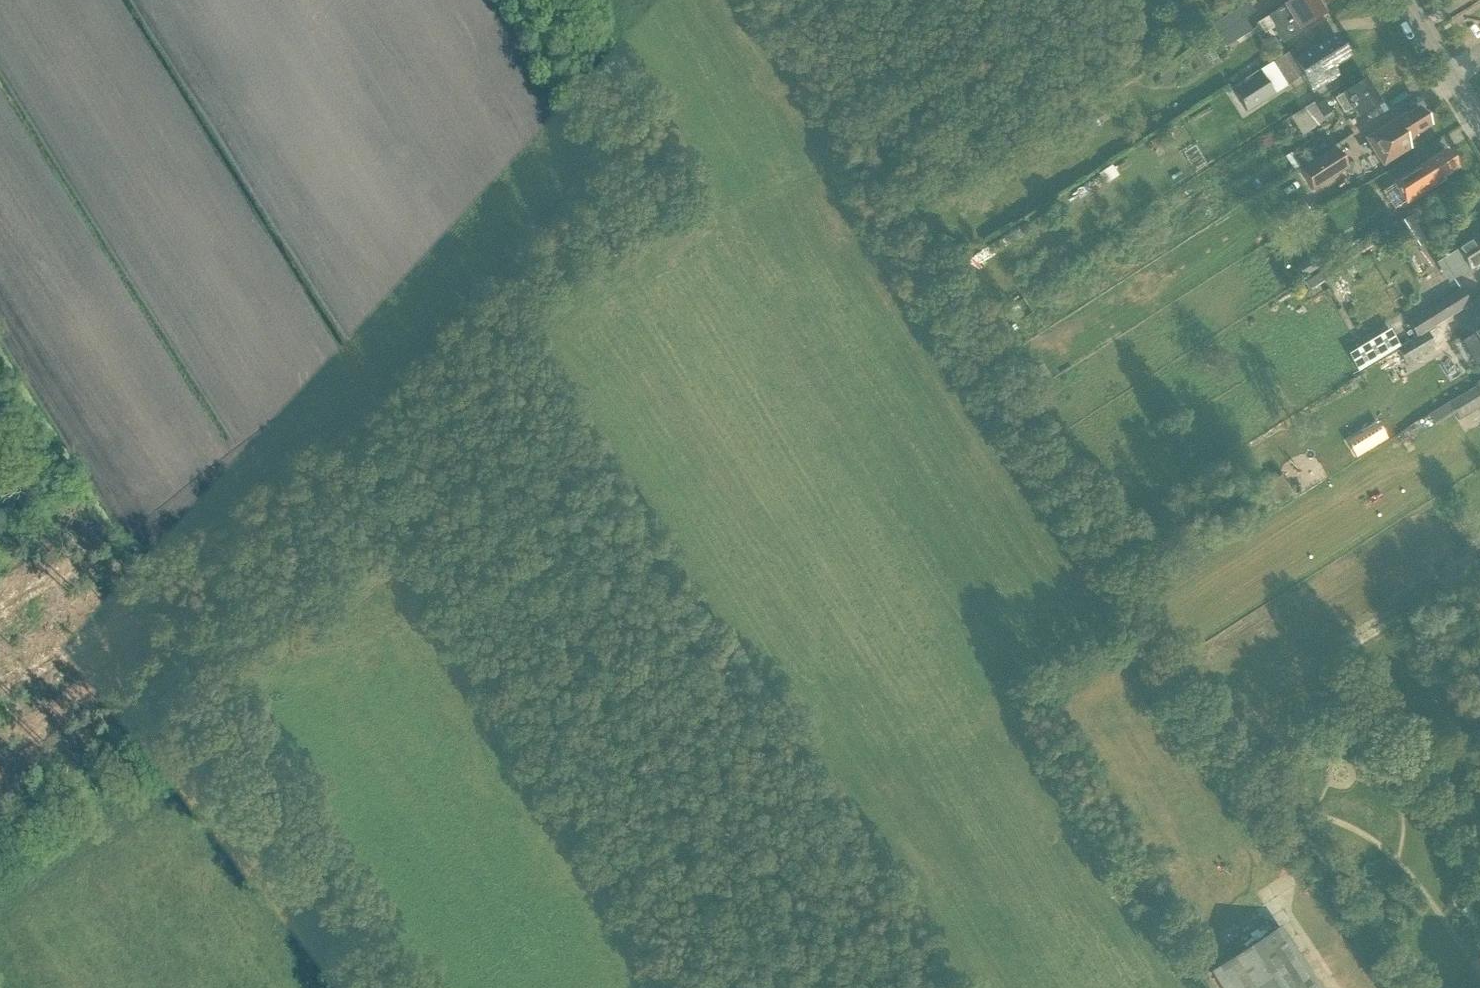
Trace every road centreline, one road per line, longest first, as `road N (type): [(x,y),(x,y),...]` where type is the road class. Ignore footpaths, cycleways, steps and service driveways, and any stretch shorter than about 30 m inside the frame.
road 1 (tertiary): [(1479,119),(1405,0)]

